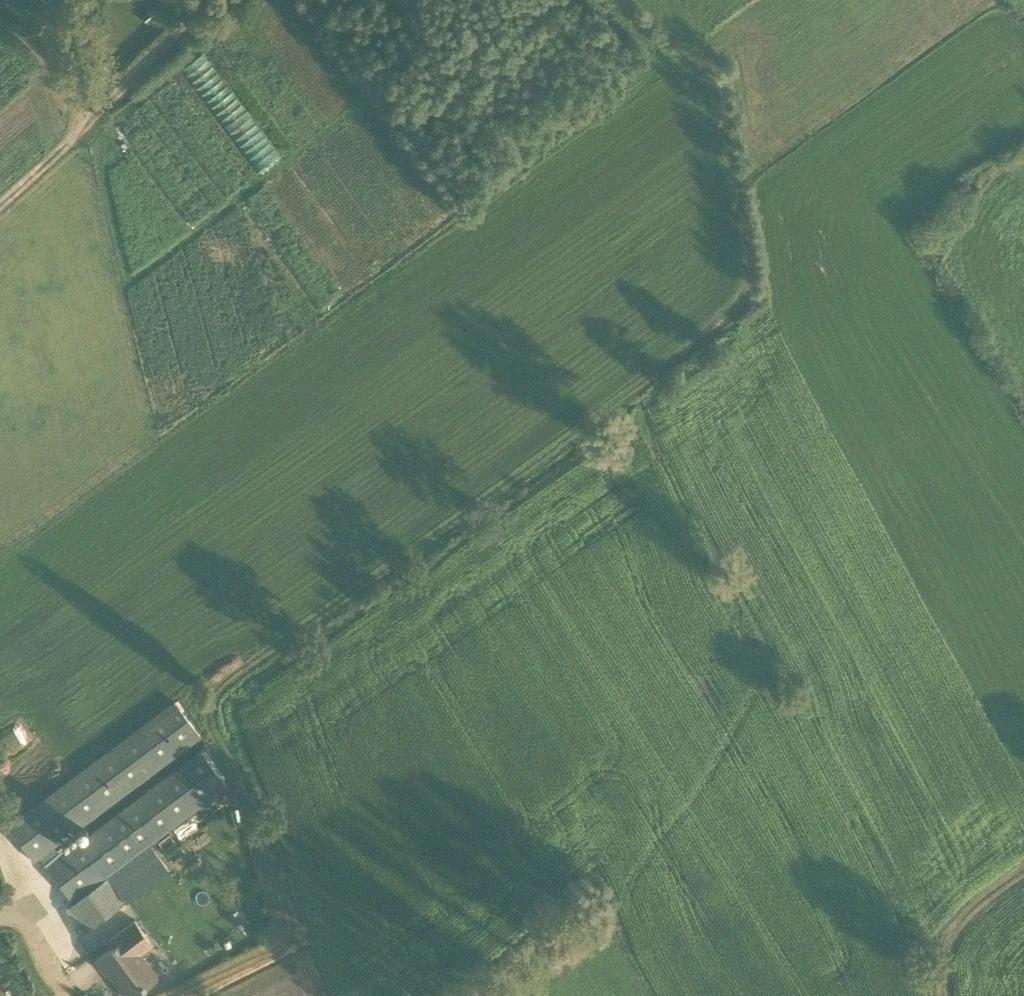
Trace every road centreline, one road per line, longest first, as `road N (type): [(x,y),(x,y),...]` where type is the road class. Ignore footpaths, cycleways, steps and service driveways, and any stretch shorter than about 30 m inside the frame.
road 1 (track): [(940,995),(939,955),(948,928),(1023,866)]

